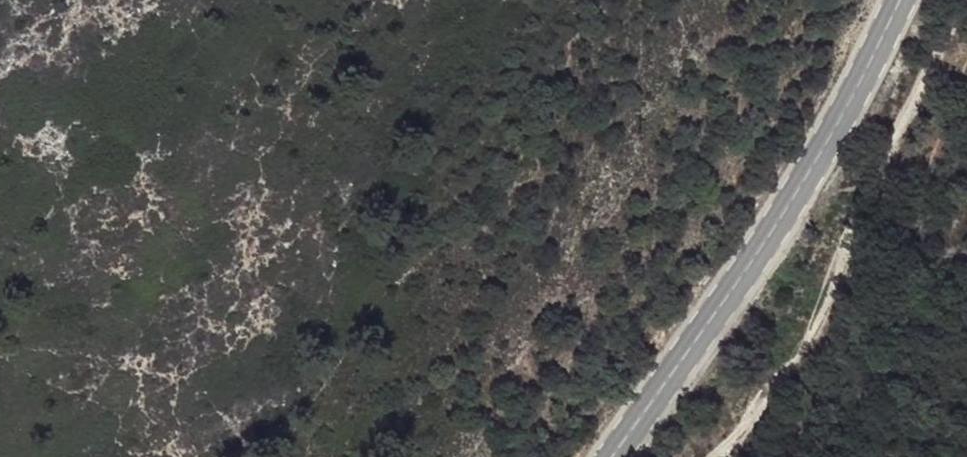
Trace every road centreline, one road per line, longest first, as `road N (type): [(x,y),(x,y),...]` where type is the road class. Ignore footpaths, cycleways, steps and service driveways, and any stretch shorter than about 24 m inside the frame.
road 1 (secondary): [(610,456),(831,137),(899,0)]
road 2 (track): [(966,10),(934,60),(830,311),(796,372),(723,456)]

